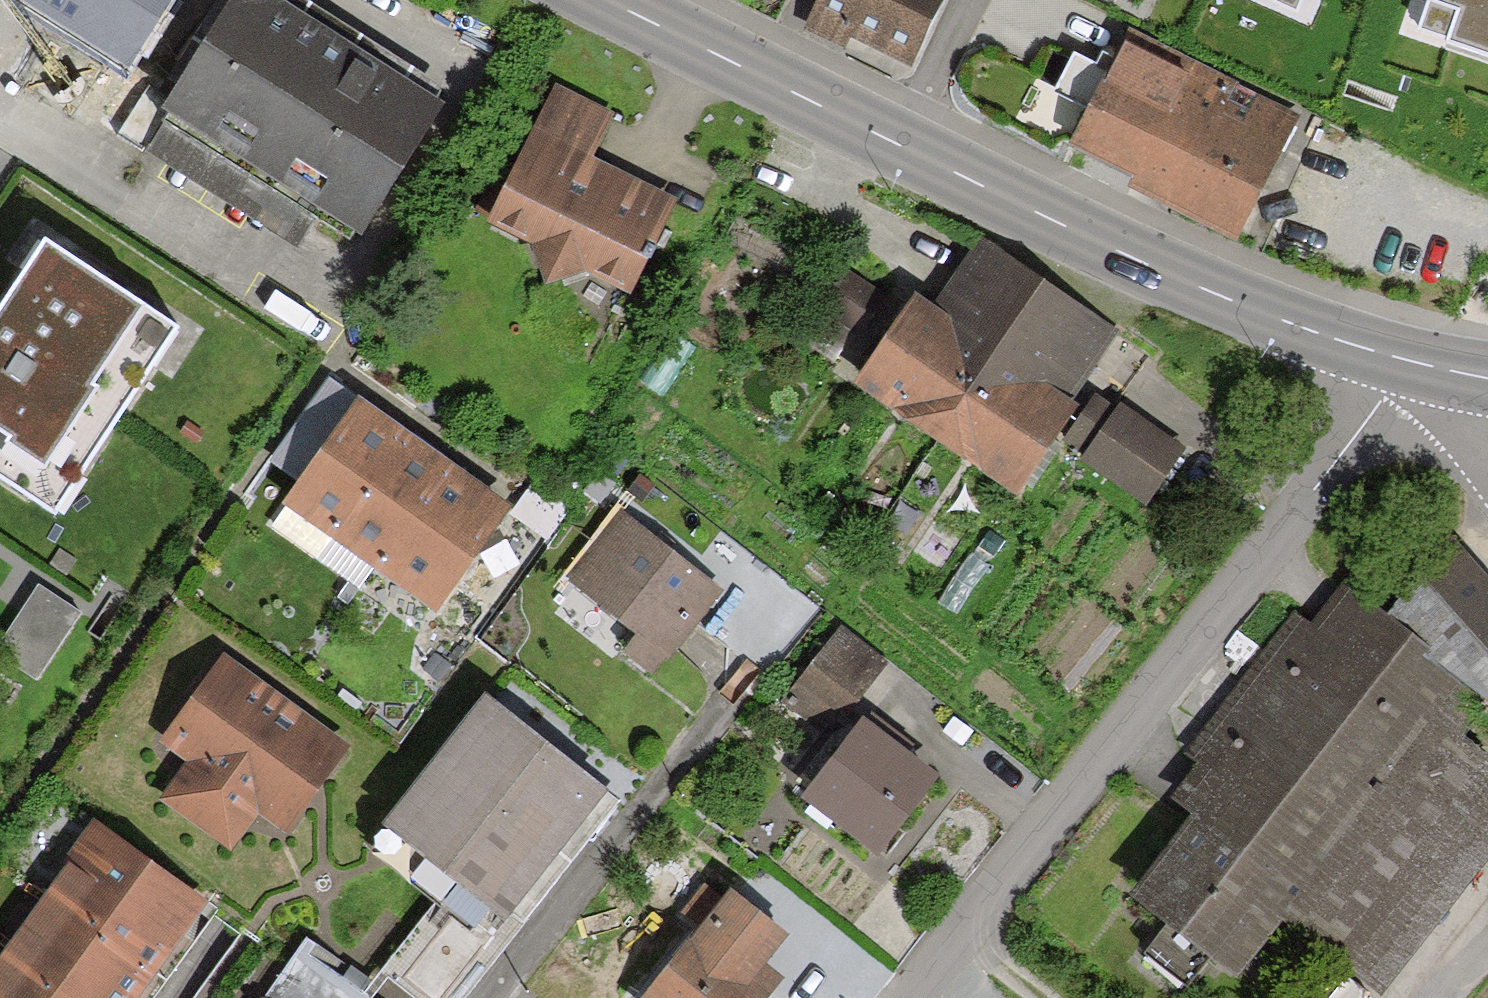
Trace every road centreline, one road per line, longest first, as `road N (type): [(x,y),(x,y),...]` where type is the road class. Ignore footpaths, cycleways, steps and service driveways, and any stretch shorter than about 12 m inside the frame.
road 1 (tertiary): [(1400,361),(1101,247),(607,0)]
road 2 (residential): [(905,997),(1379,400),(1400,361)]

